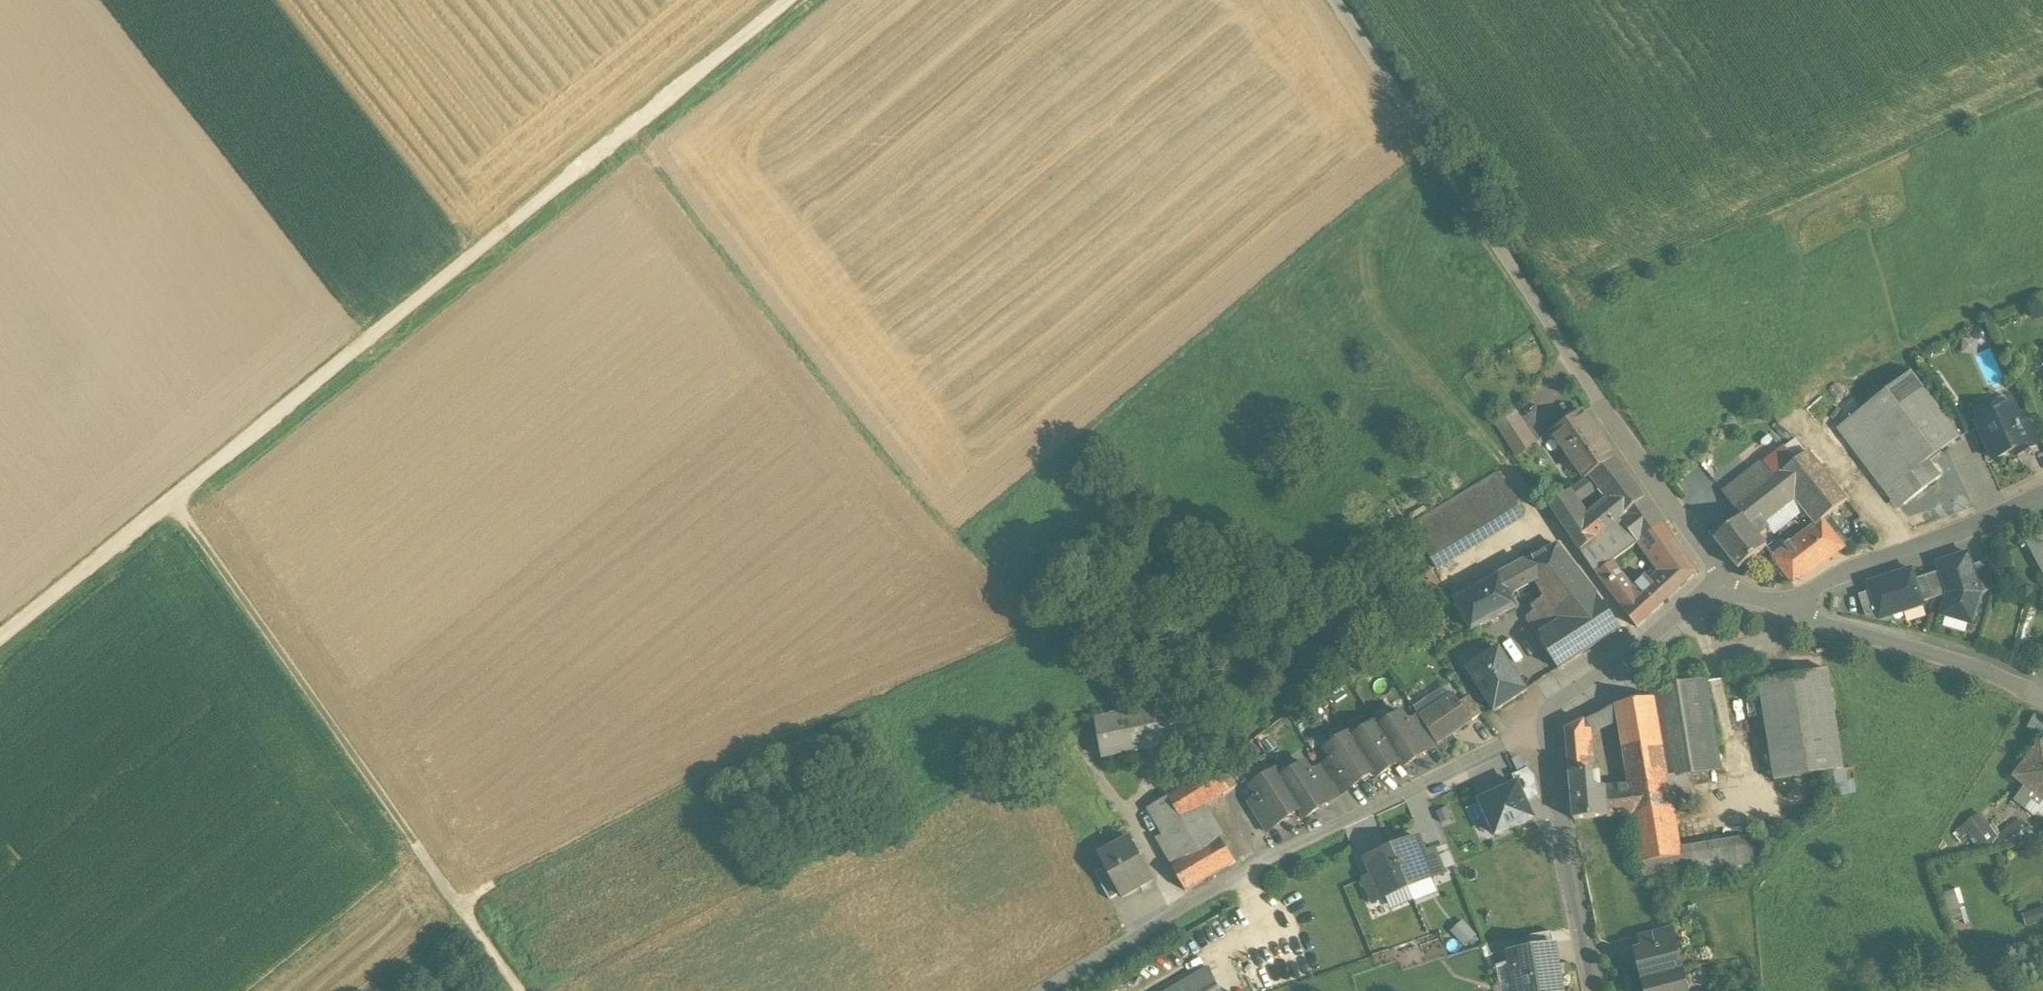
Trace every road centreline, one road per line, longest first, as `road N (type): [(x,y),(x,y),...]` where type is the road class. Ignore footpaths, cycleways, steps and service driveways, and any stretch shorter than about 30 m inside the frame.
road 1 (track): [(629,132),(905,490),(1027,607),(1029,629),(455,905)]
road 2 (track): [(790,0),(0,636)]
road 3 (track): [(171,499),(517,990)]
road 4 (residential): [(1547,726),(1275,851),(1043,990)]
road 5 (track): [(1334,0),(1560,341)]
road 6 (residential): [(1560,341),(1719,572),(1725,594)]
road 7 (residential): [(1796,612),(1806,594),(1834,577),(2042,495)]
road 8 (residential): [(1595,990),(1547,726)]
road 9 (residential): [(2042,698),(1983,669),(1796,612)]
road 10 (residential): [(1547,726),(1562,701),(1683,609),(1725,594)]

